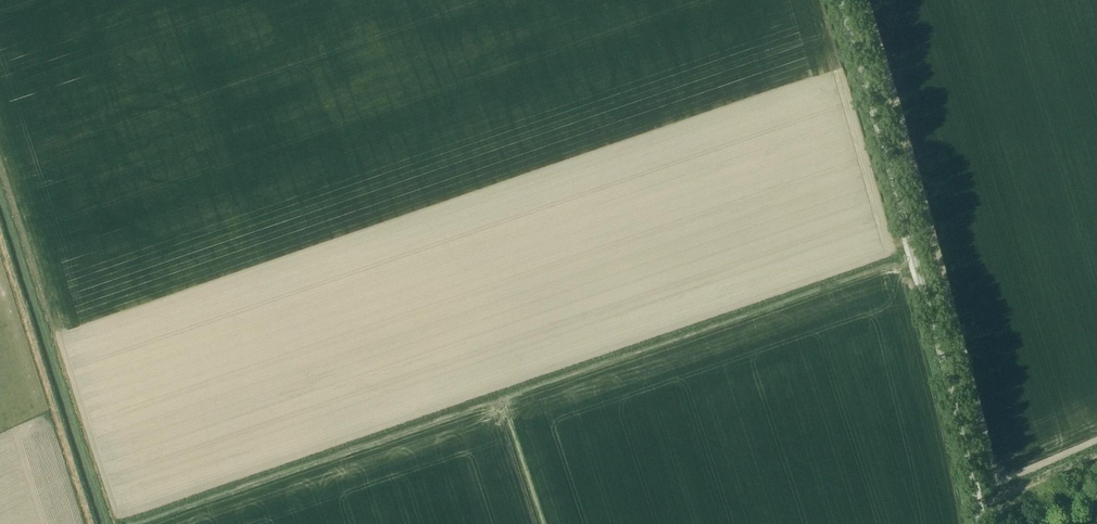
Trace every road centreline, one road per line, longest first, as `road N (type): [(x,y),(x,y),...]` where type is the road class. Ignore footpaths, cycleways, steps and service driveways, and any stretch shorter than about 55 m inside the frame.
road 1 (tertiary): [(980,523),(839,0)]

